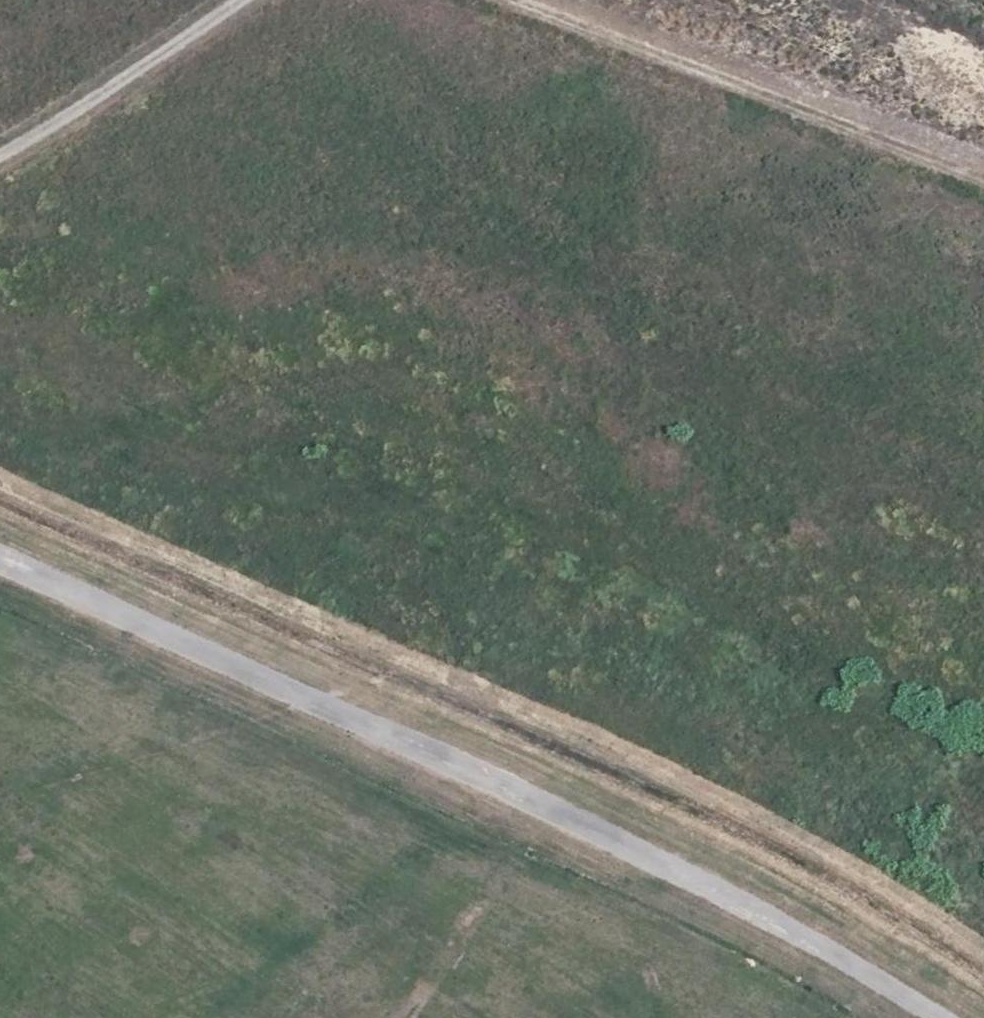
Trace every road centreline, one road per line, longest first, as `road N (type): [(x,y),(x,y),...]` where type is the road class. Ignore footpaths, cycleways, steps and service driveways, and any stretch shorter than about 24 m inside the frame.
road 1 (track): [(516,0),(983,179)]
road 2 (track): [(0,157),(242,0)]

